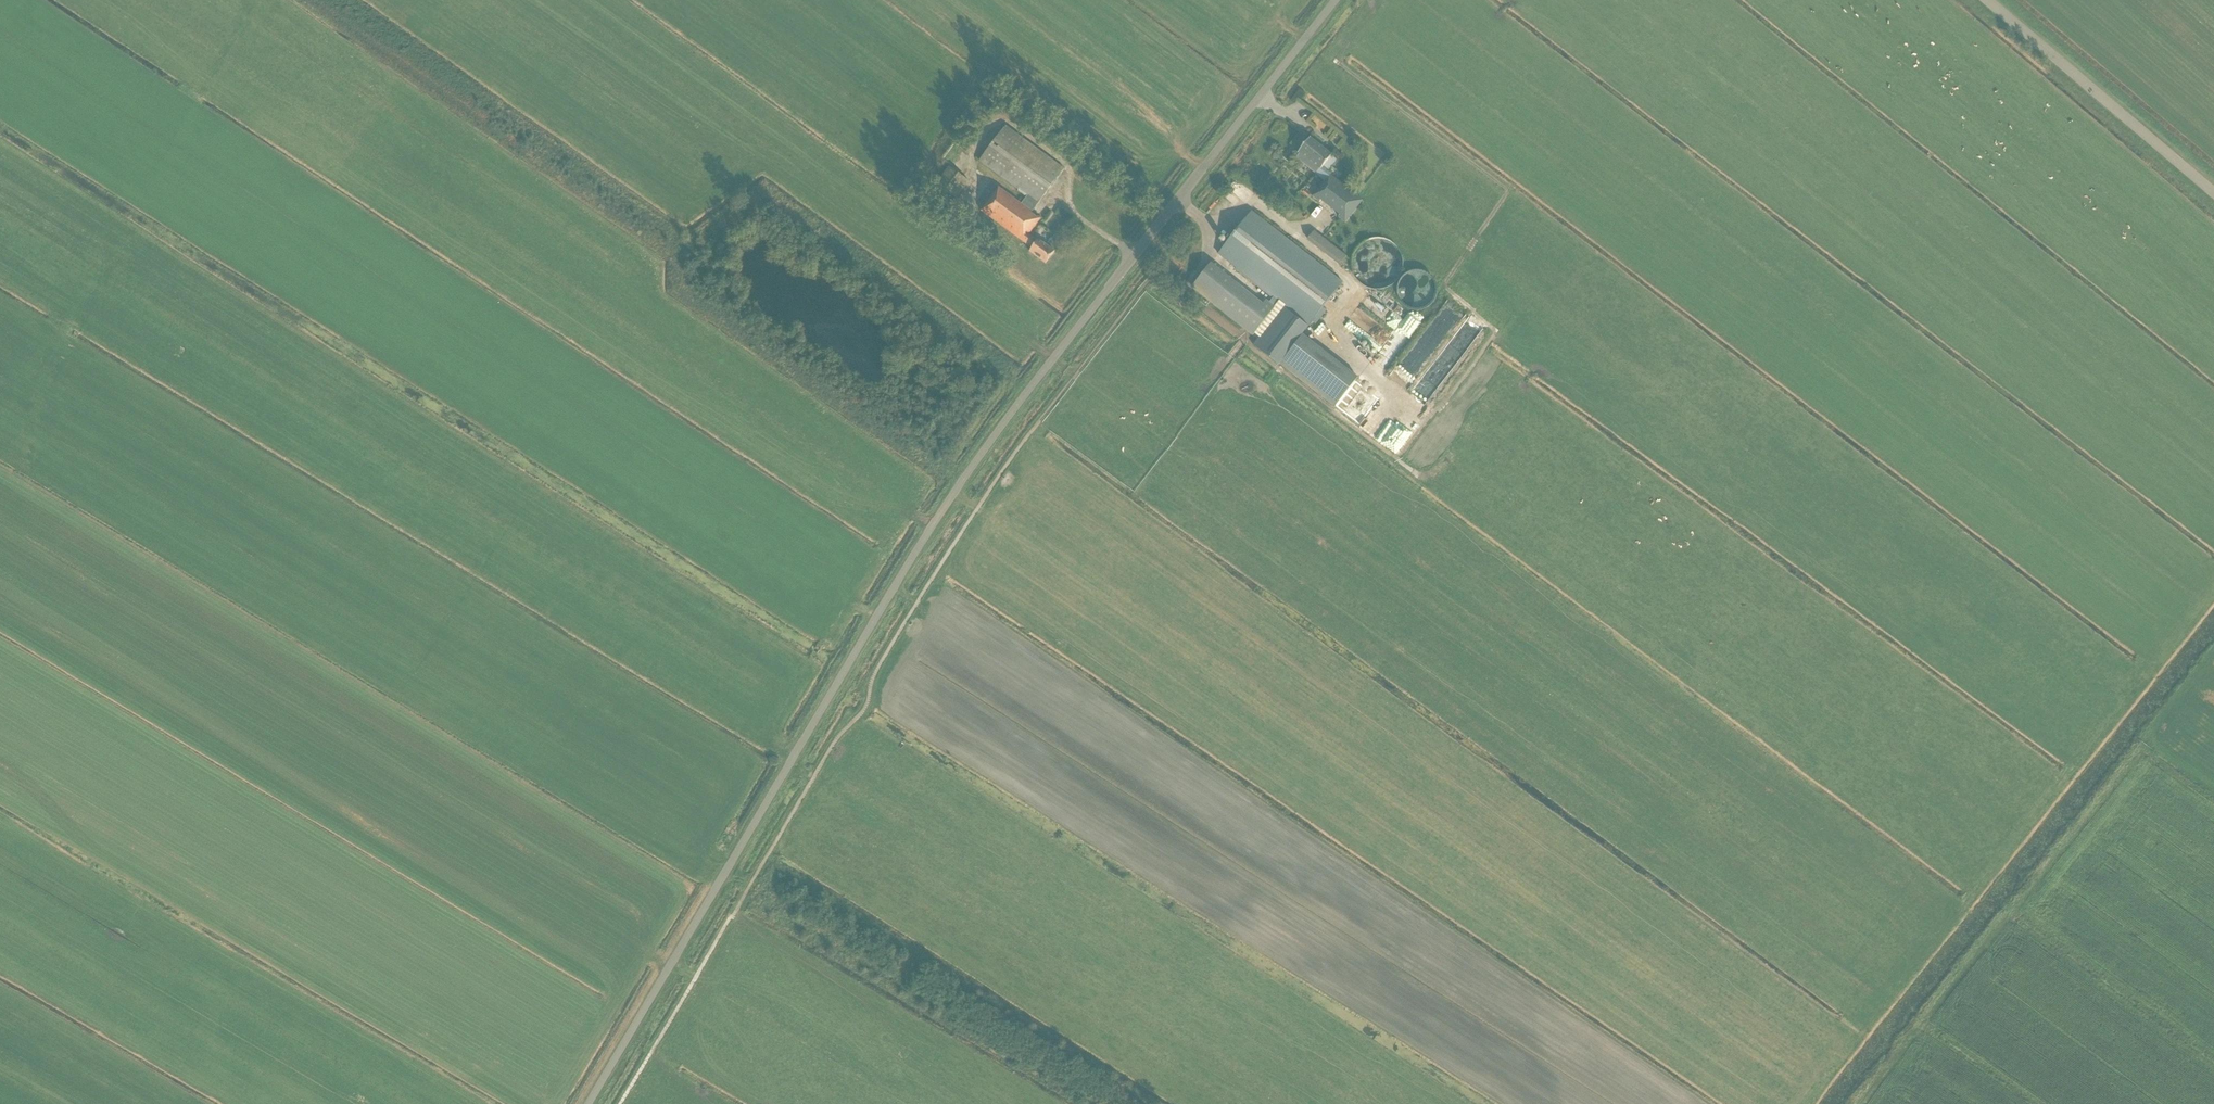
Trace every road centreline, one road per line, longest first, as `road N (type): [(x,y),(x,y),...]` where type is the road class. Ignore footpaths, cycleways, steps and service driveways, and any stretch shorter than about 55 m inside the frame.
road 1 (unclassified): [(598,1103),(924,537),(1009,414),(1335,0)]
road 2 (tertiary): [(2213,192),(1987,0)]

